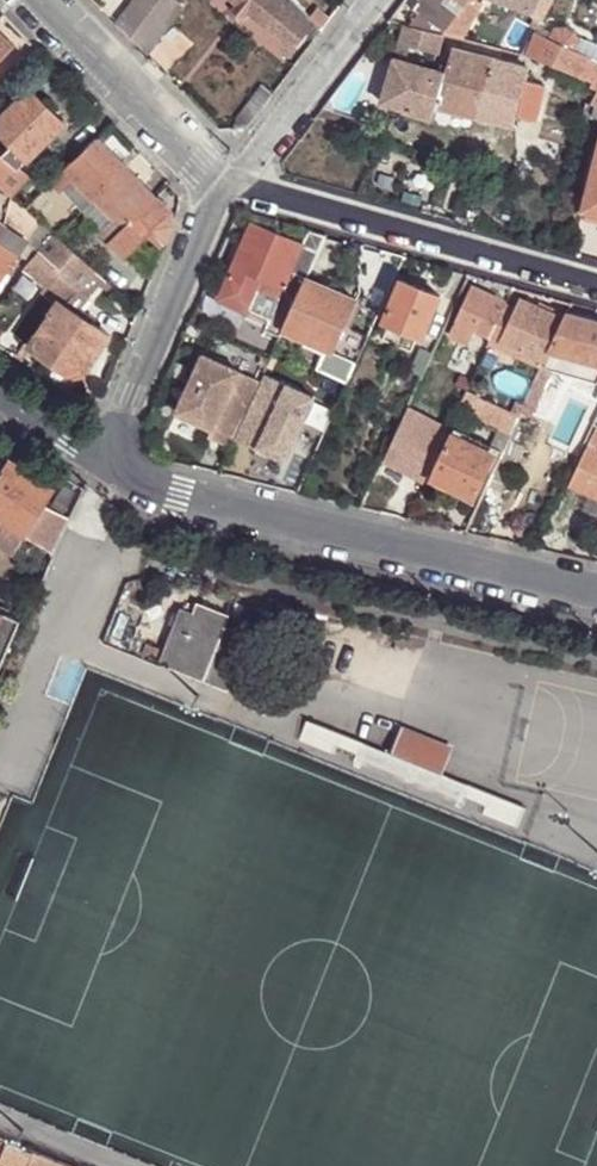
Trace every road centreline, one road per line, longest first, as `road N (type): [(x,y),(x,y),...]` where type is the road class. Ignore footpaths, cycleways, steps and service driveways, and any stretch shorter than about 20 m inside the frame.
road 1 (residential): [(596,592),(186,499),(106,459)]
road 2 (residential): [(225,178),(596,284)]
road 3 (residential): [(106,459),(225,178)]
road 4 (residential): [(225,178),(49,0)]
road 5 (residential): [(372,0),(269,141),(225,178)]
road 6 (residential): [(106,459),(0,387)]

